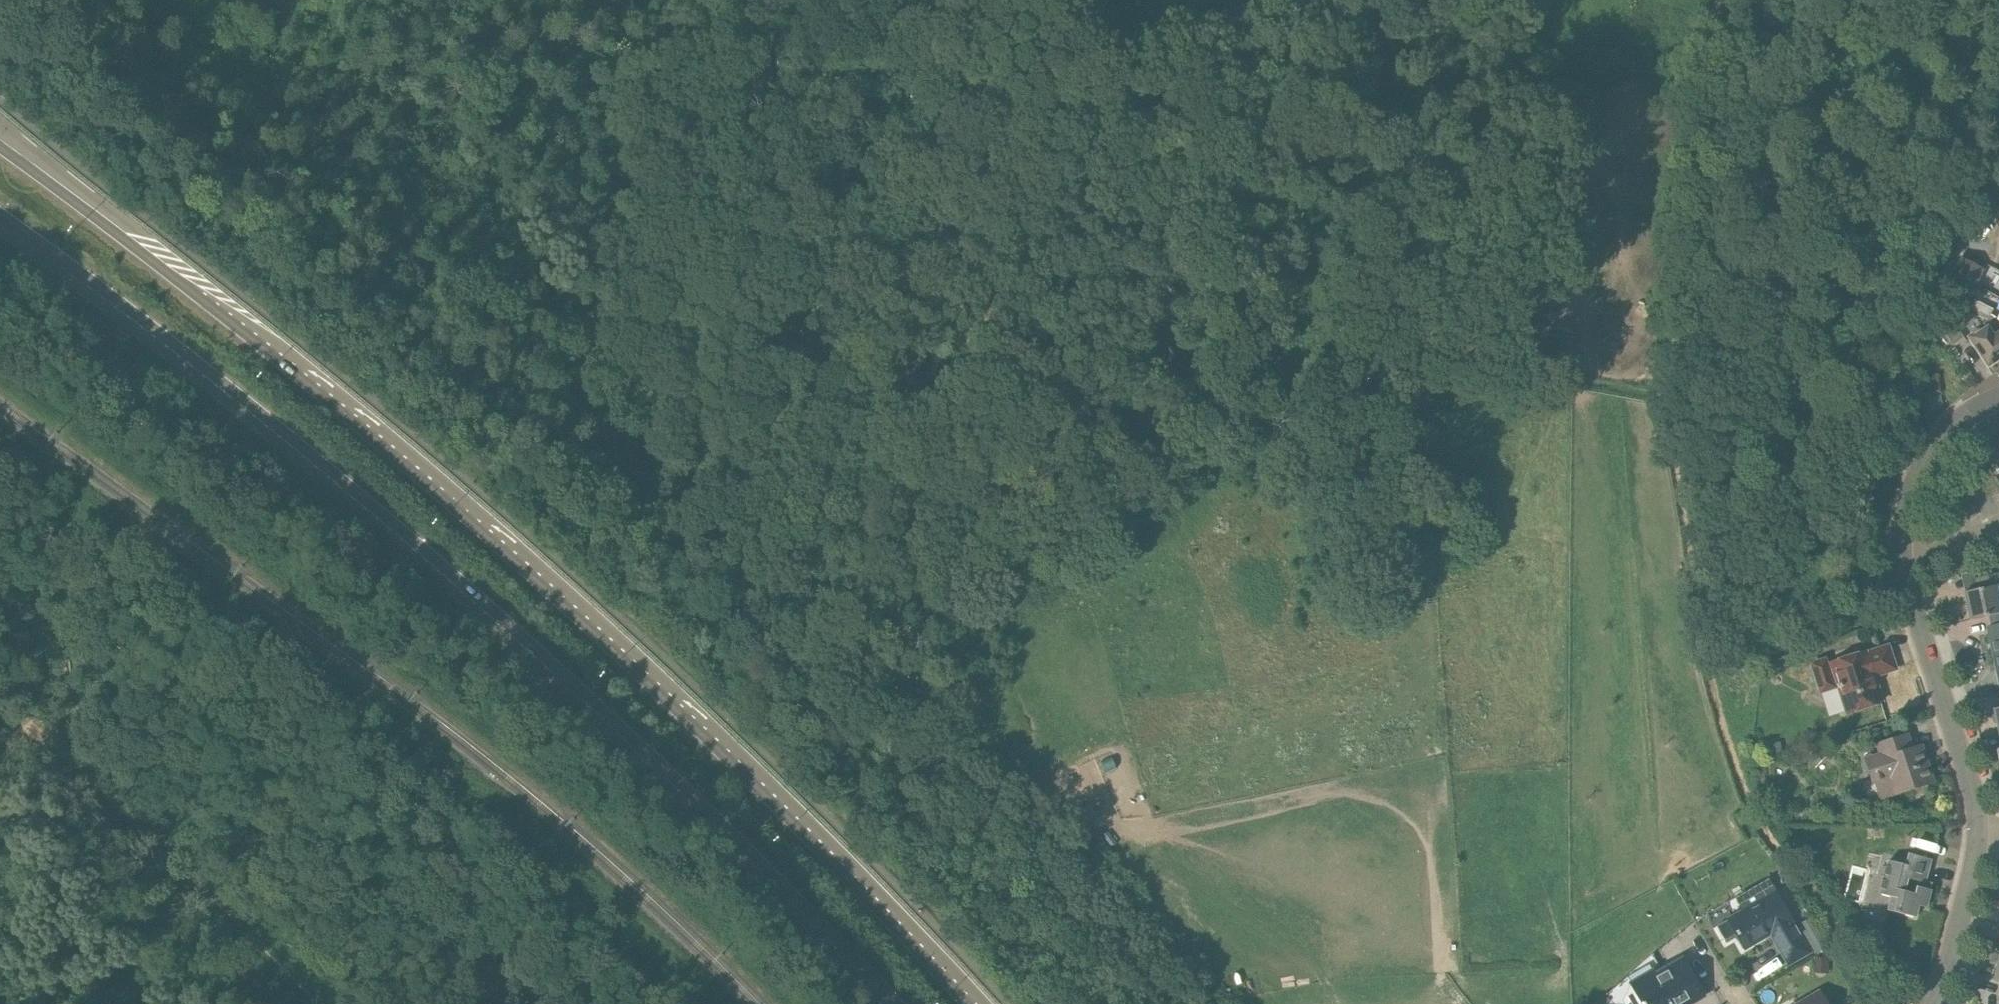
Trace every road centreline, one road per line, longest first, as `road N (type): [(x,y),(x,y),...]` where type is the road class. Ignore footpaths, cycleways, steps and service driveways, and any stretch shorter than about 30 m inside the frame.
road 1 (primary): [(0,203),(226,372),(559,656),(911,1003)]
road 2 (residential): [(1977,824),(1908,587),(1903,541),(1919,473),(1944,439),(1998,397)]
road 3 (residential): [(1931,1003),(1956,939),(1977,824)]

